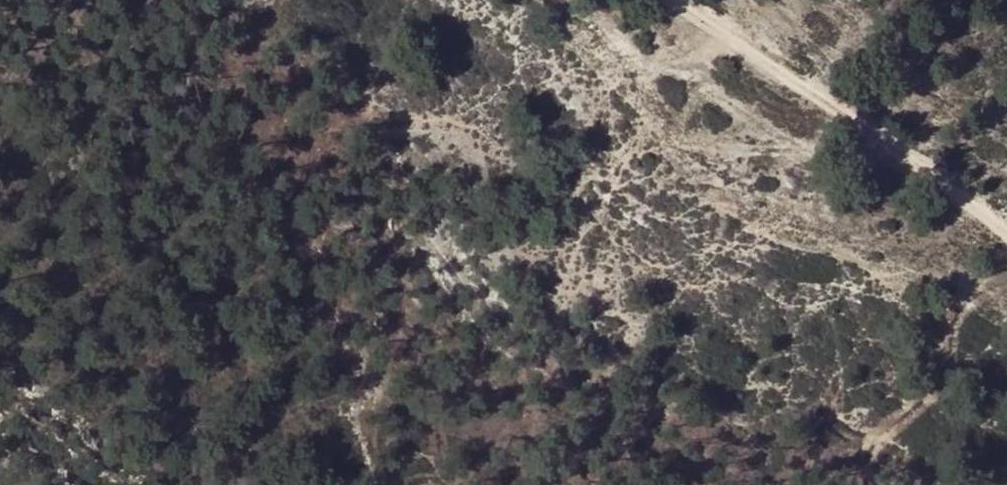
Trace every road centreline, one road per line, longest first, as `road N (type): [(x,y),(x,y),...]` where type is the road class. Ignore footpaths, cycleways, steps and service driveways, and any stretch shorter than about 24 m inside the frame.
road 1 (track): [(1006,226),(834,97),(683,0)]

